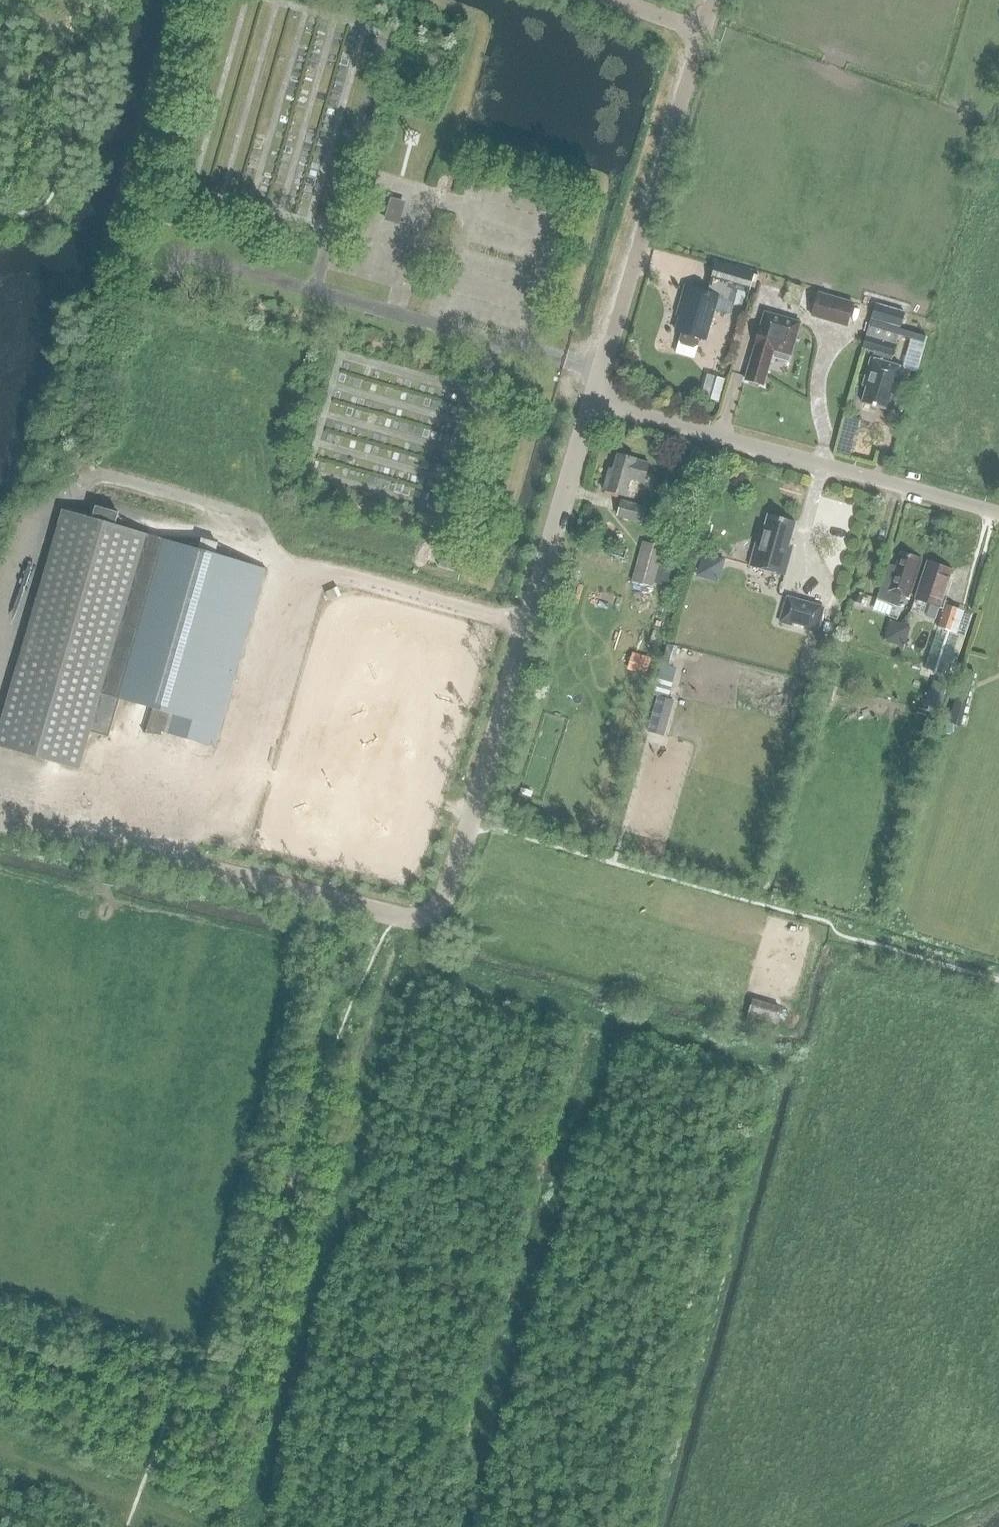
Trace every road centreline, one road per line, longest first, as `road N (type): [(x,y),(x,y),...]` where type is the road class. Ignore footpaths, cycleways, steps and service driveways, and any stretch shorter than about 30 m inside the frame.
road 1 (unclassified): [(0,822),(392,917),(432,915),(467,838),(594,399)]
road 2 (unclassified): [(998,512),(594,399)]
road 3 (unclassified): [(594,399),(703,32)]
road 4 (unclassified): [(998,979),(838,936)]

